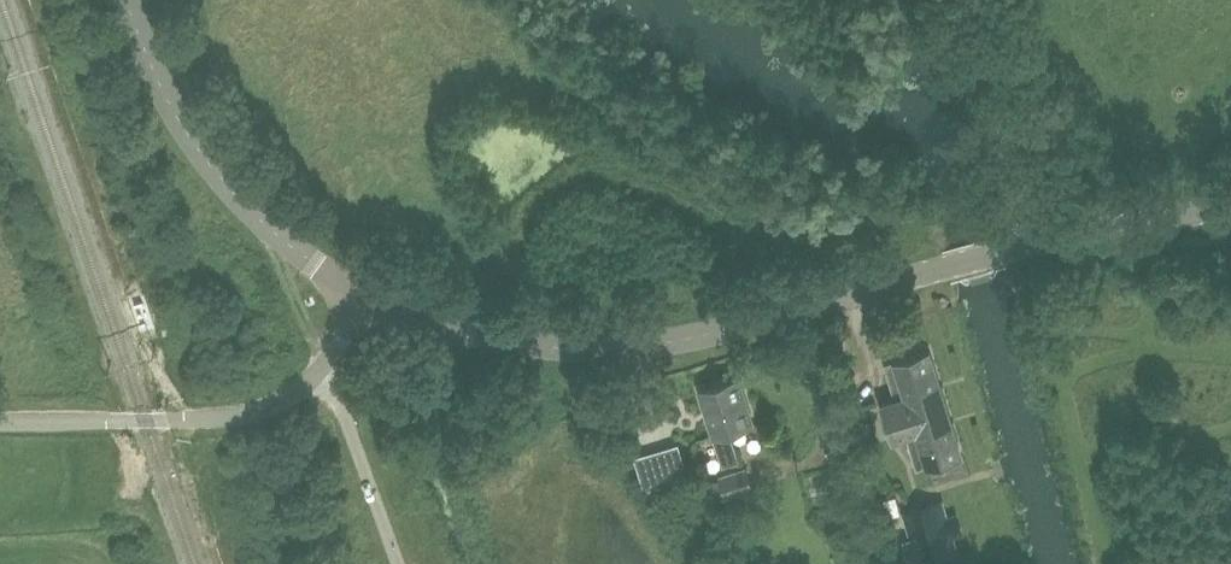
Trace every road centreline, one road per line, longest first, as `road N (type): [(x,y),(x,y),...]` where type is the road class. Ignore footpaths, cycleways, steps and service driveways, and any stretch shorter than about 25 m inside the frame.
road 1 (tertiary): [(361,291),(502,347),(650,351),(1018,246),(1230,212)]
road 2 (unclassified): [(361,291),(328,363),(267,408),(208,419),(0,420)]
road 3 (tertiary): [(361,291),(307,260),(217,176),(186,133),(121,0)]
road 4 (track): [(1039,241),(986,0)]

